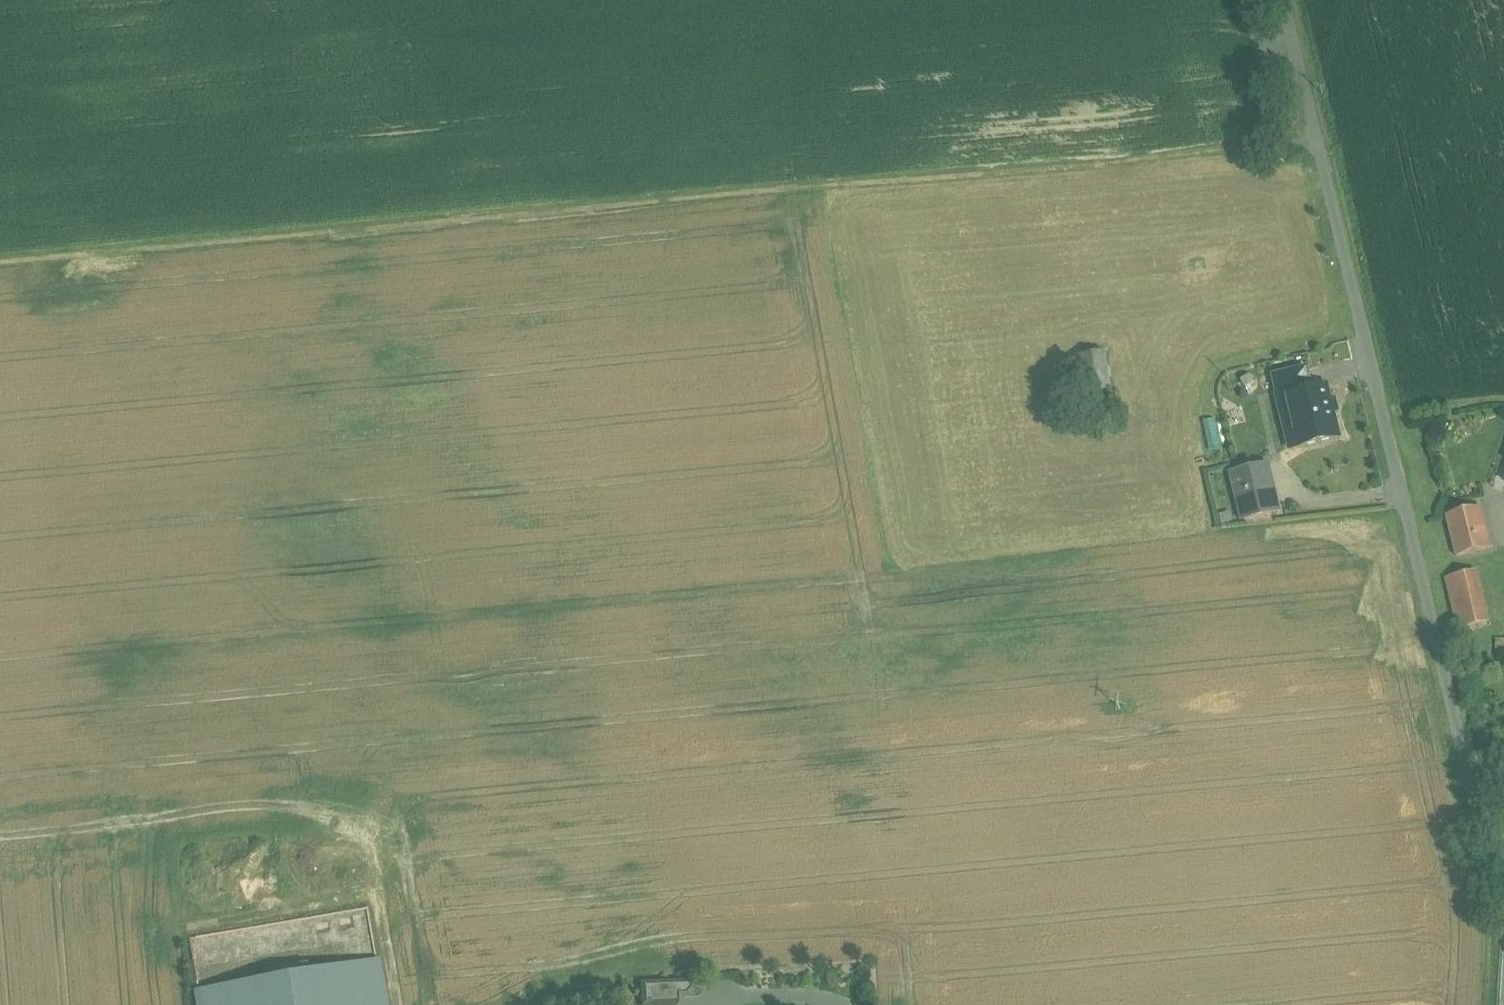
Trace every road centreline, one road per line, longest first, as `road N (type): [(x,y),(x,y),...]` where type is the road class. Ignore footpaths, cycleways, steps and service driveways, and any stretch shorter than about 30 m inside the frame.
road 1 (unclassified): [(1278,0),(1476,805),(1503,852)]

